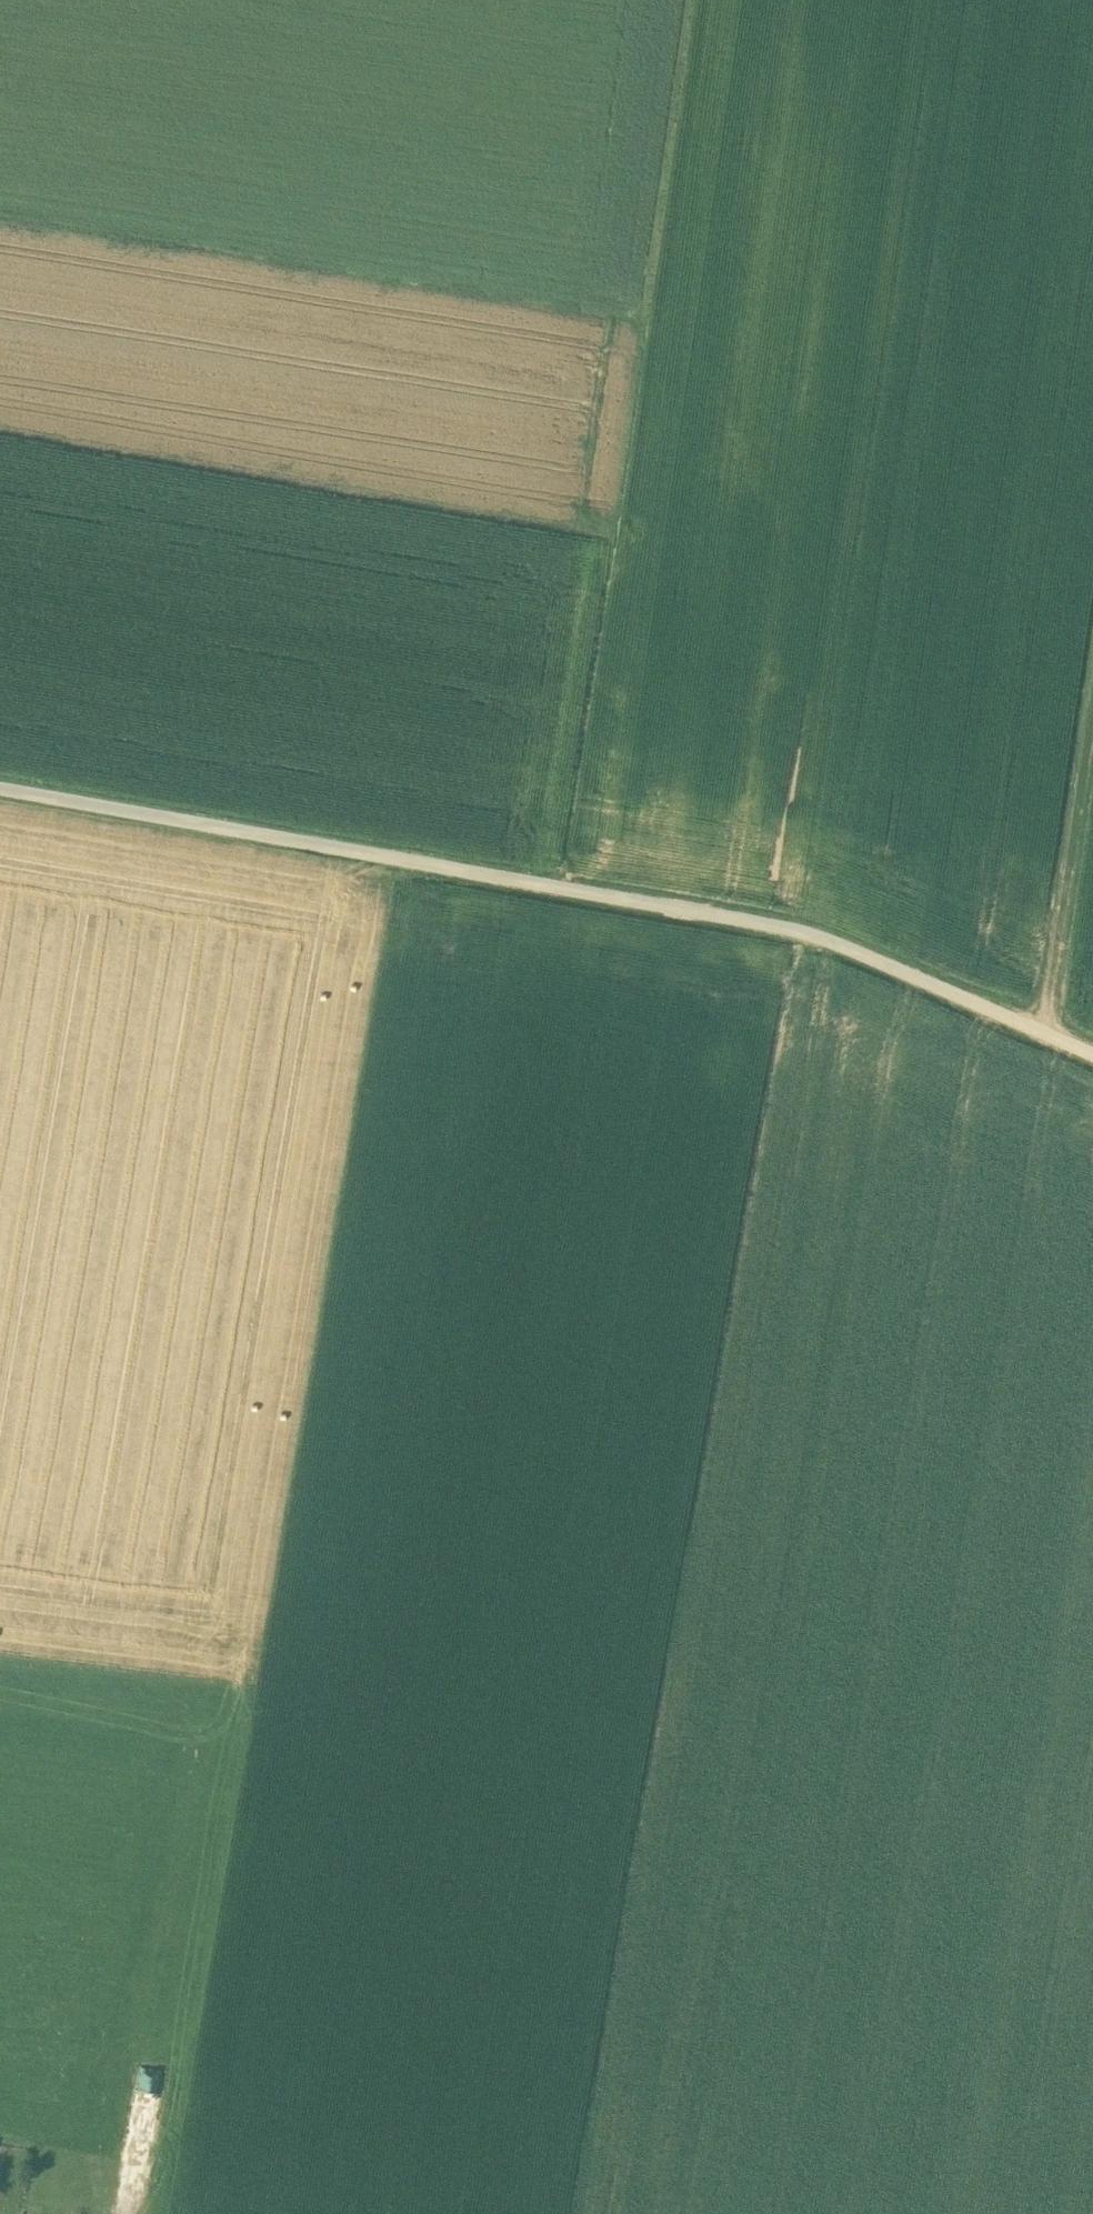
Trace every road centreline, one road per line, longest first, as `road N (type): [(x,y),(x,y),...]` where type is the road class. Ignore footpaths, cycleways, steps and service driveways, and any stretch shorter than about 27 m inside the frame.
road 1 (unclassified): [(1092,1043),(794,920),(0,777)]
road 2 (track): [(1047,1023),(1092,695)]

